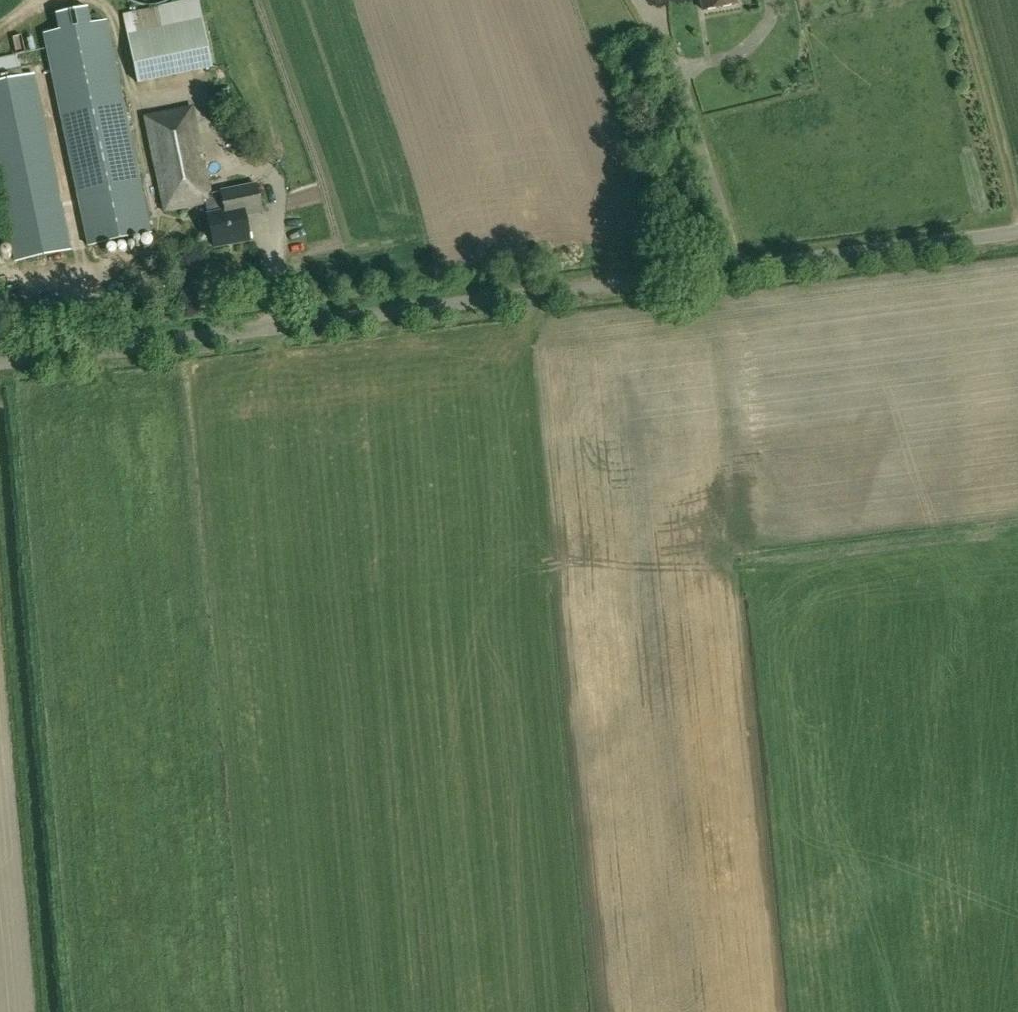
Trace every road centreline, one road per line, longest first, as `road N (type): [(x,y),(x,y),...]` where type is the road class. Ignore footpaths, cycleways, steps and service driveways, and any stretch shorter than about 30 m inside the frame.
road 1 (unclassified): [(1017,231),(0,362)]

